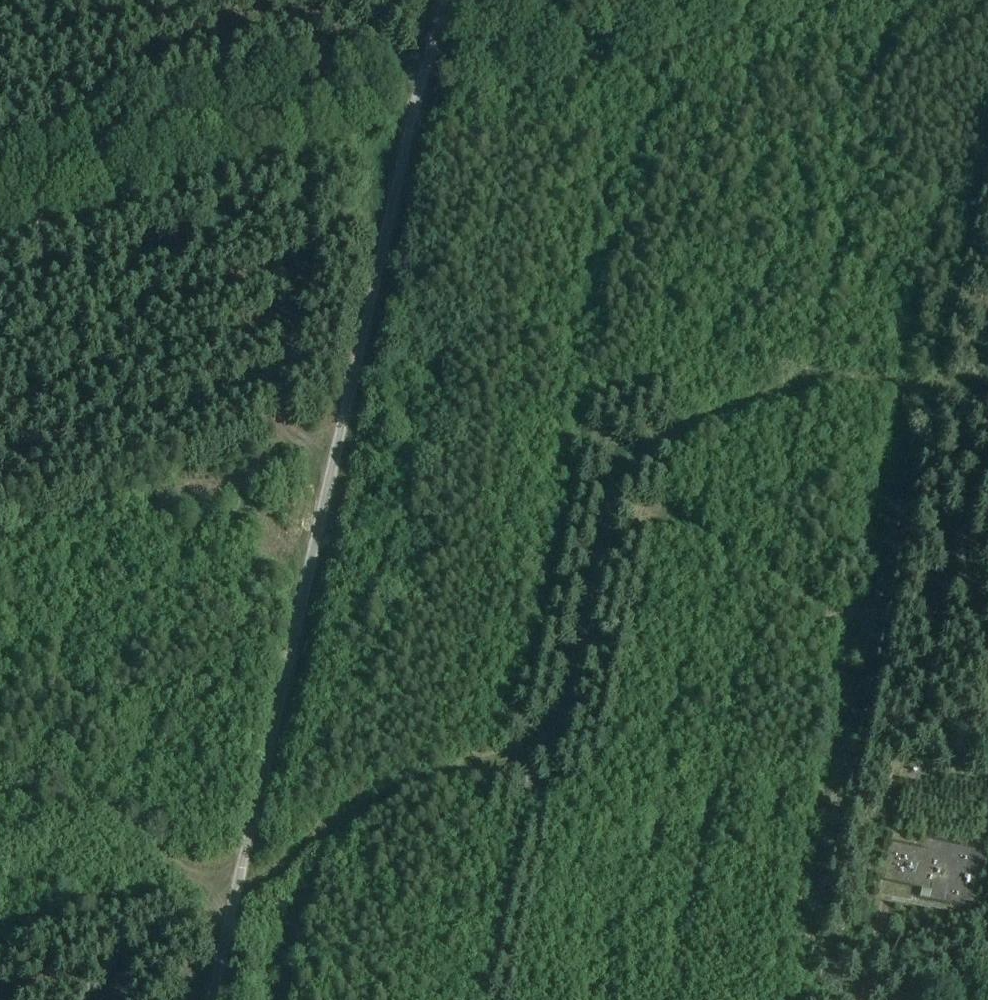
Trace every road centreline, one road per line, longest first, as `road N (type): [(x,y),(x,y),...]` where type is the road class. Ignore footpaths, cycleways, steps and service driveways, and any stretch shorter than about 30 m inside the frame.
road 1 (track): [(422,77),(395,44),(360,29),(216,43),(176,32),(144,0)]
road 2 (track): [(0,791),(93,803),(233,909)]
road 3 (track): [(987,467),(959,514),(967,581),(987,647)]

